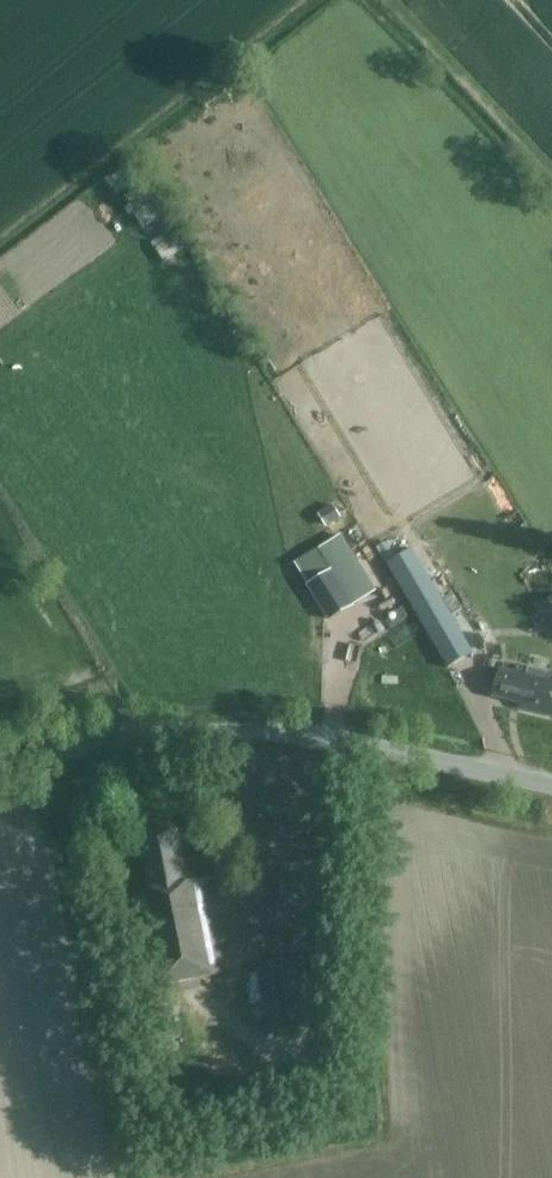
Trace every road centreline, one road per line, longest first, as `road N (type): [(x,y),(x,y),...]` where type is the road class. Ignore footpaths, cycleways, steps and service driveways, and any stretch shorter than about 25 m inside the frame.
road 1 (unclassified): [(0,748),(53,752),(173,728),(256,732),(551,799)]

